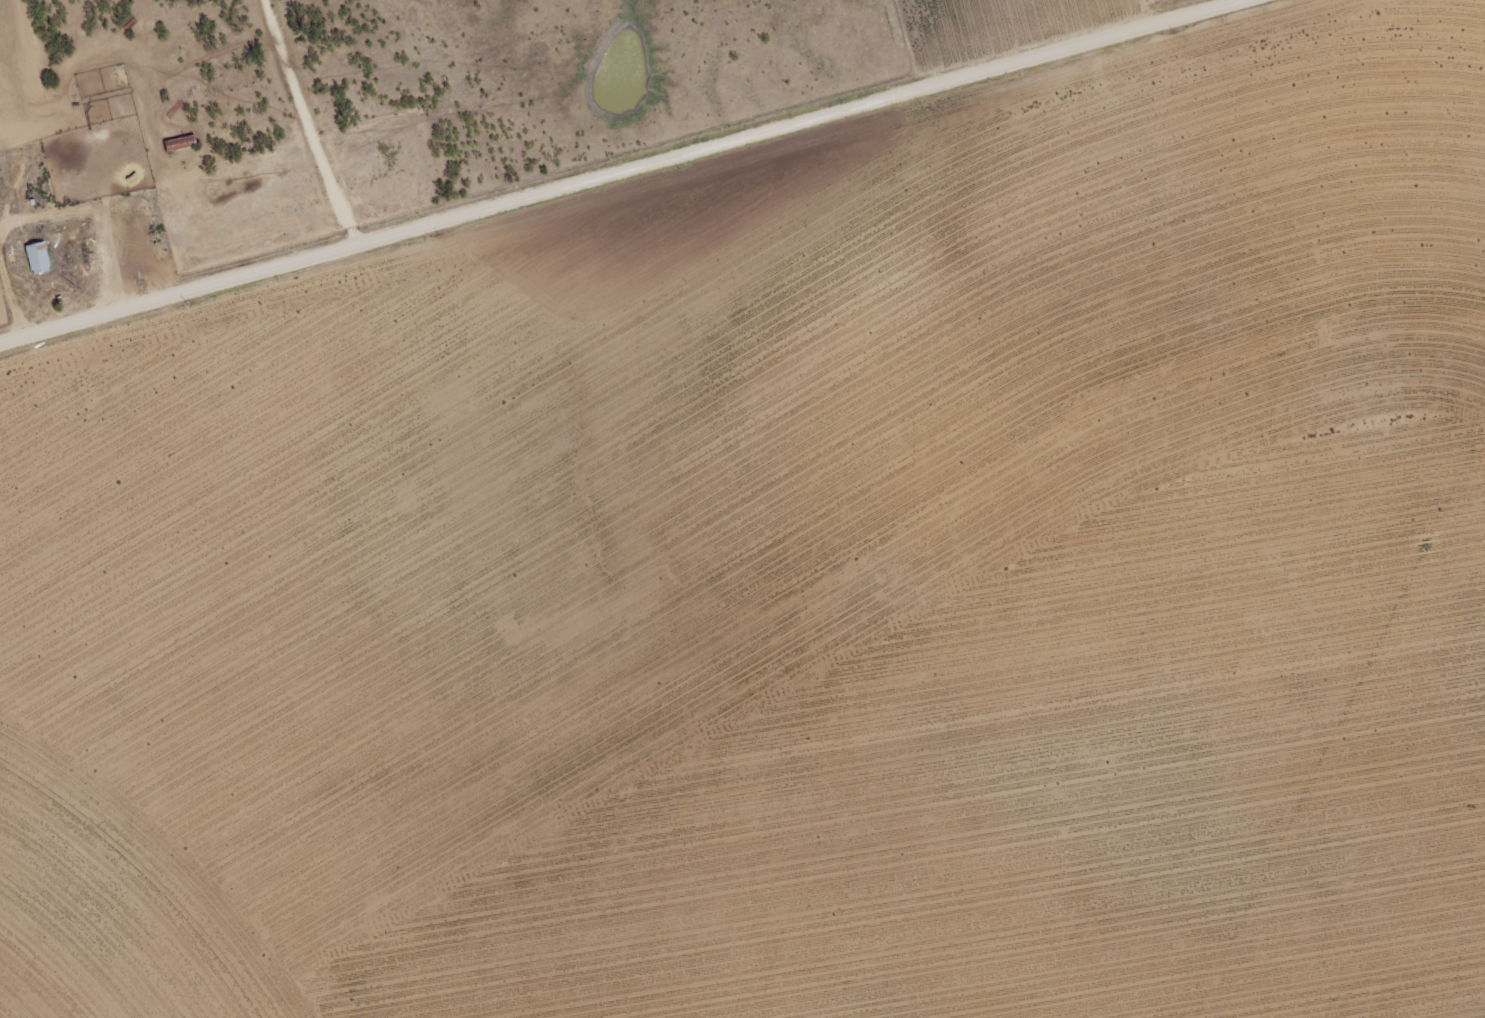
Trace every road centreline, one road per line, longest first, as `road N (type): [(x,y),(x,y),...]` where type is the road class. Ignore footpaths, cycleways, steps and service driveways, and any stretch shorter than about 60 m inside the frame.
road 1 (residential): [(0,339),(1231,0)]

